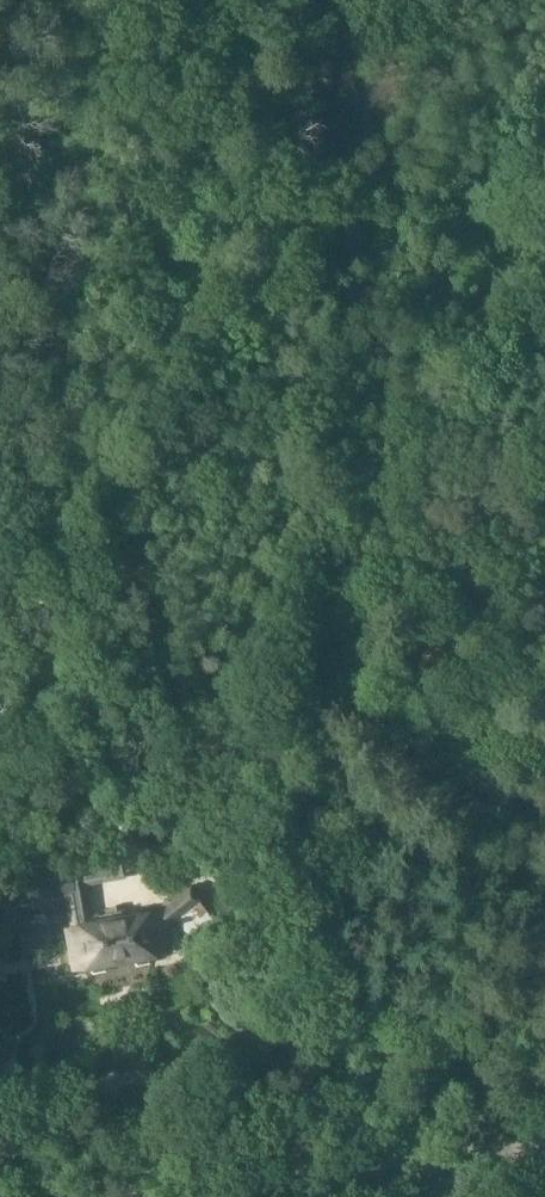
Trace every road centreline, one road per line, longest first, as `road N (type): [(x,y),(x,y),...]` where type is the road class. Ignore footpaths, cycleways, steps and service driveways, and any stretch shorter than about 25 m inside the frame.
road 1 (residential): [(188,1196),(544,1132)]

